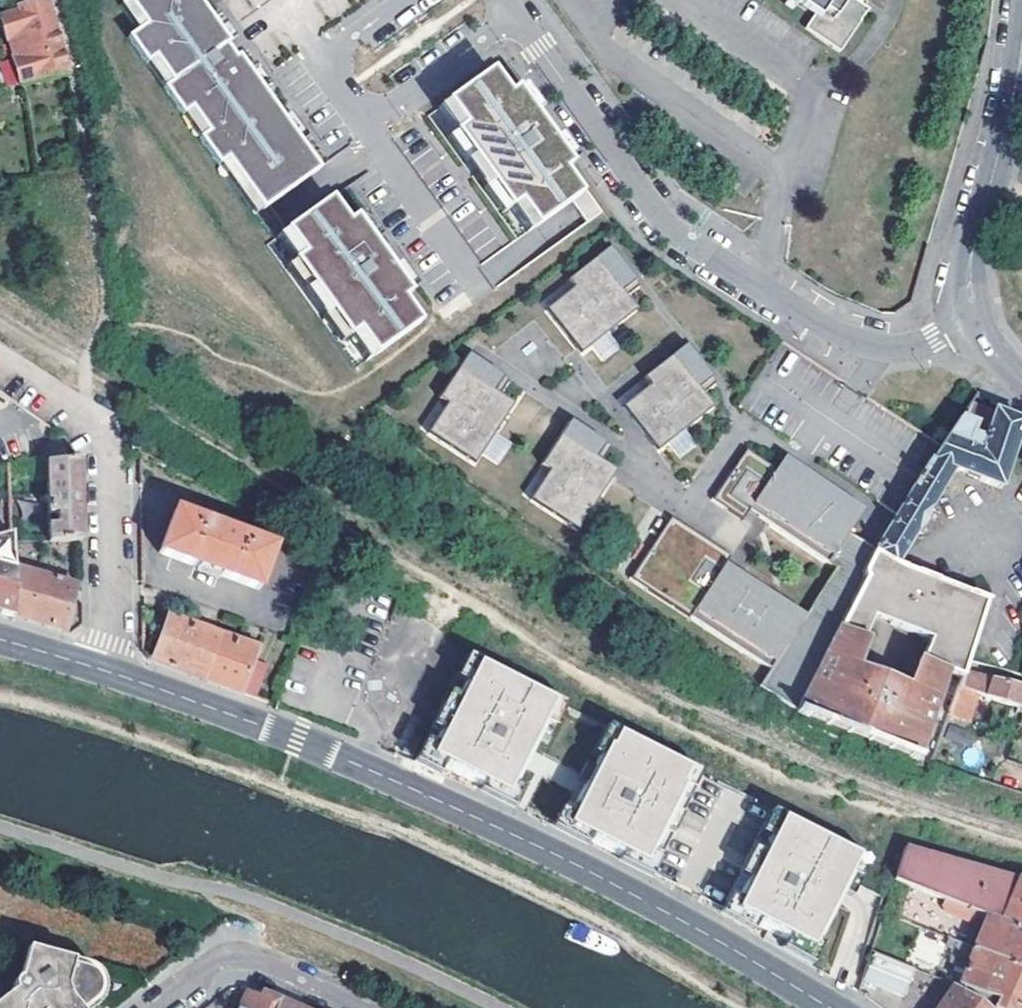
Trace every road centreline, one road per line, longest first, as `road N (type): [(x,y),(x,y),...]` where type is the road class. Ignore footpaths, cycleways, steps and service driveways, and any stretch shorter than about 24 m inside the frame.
road 1 (track): [(0,699),(91,721),(415,835),(621,933),(738,1007)]
road 2 (tertiary): [(104,668),(313,745),(488,821),(656,906),(830,1007)]
road 3 (residential): [(404,0),(332,59),(342,90),(368,112),(385,109),(518,16)]
road 4 (residential): [(977,320),(919,348),(870,348),(823,330),(688,243)]
road 5 (residential): [(688,243),(654,213),(518,16)]
road 6 (residential): [(977,320),(972,256),(1021,54)]
road 7 (residential): [(366,1007),(236,957),(158,1007)]
road 8 (residential): [(107,437),(111,641),(104,668)]
road 9 (track): [(107,437),(0,355)]

